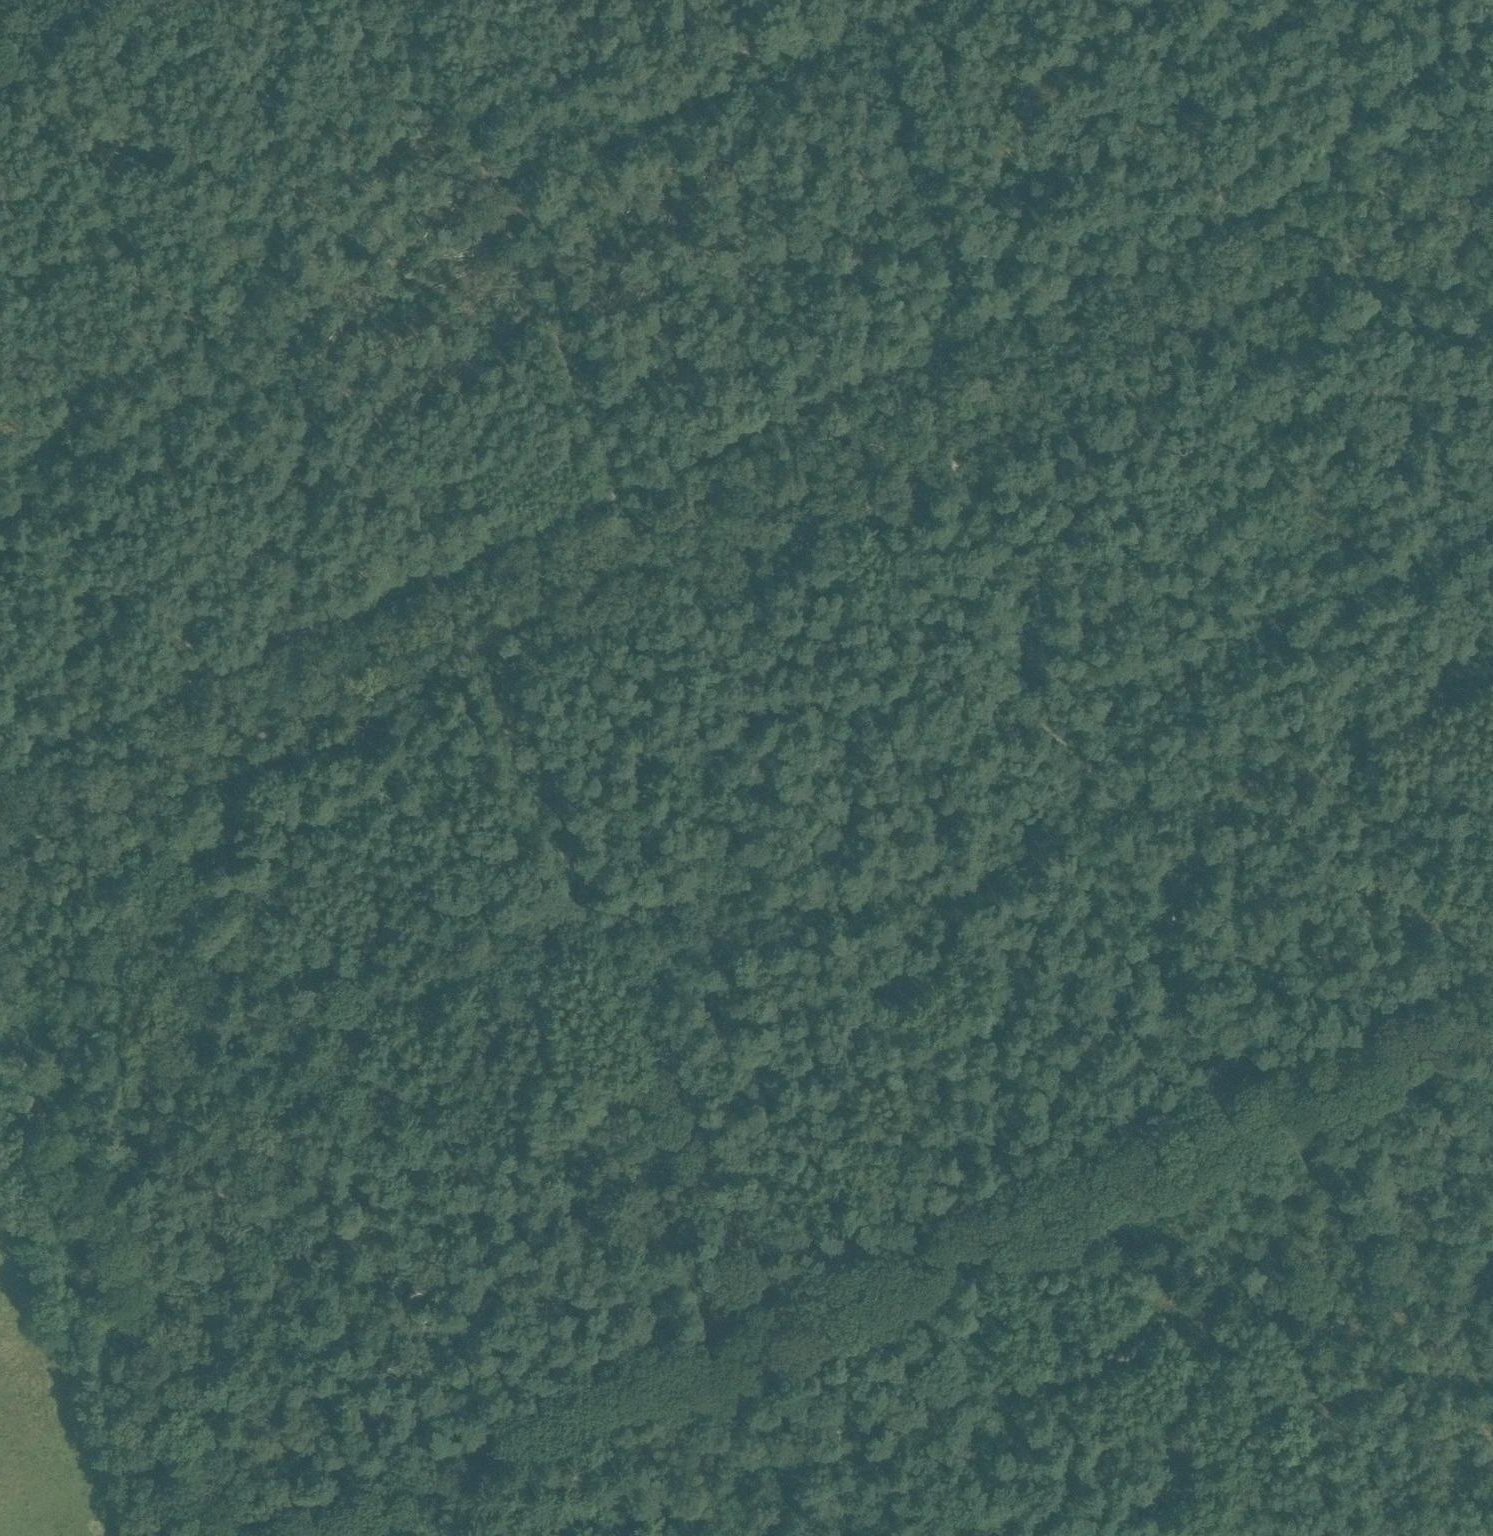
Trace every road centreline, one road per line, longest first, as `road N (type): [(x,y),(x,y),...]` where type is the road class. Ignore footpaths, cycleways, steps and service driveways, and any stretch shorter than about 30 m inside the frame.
road 1 (track): [(1257,1116),(319,1535)]
road 2 (track): [(301,635),(936,354)]
road 3 (track): [(936,354),(1492,106)]
road 4 (track): [(0,1032),(201,1535)]
road 5 (track): [(0,768),(301,635)]
road 6 (track): [(1492,1008),(1257,1116)]

